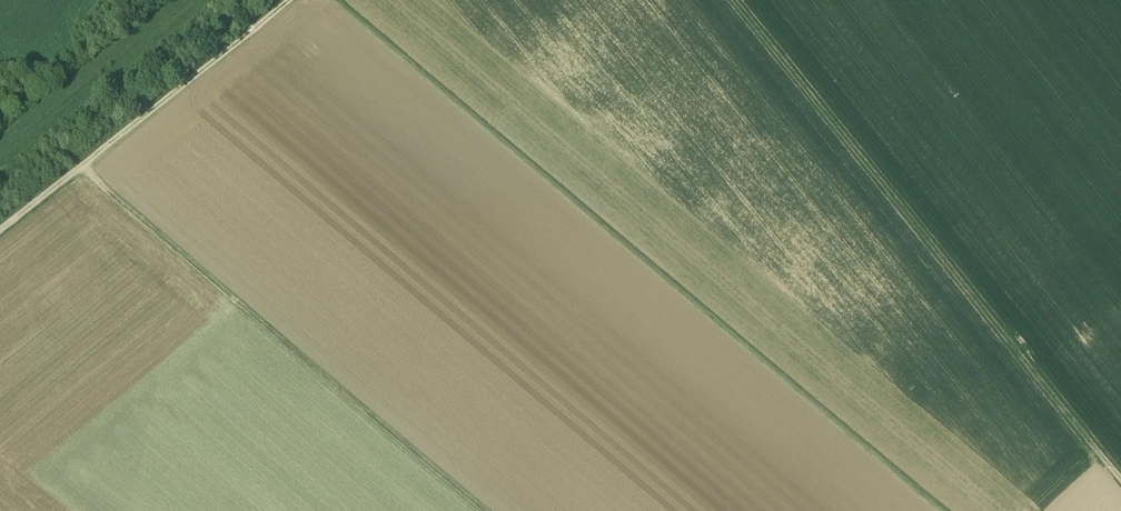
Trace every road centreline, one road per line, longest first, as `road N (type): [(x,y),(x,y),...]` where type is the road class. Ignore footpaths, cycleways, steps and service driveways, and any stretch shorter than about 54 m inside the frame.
road 1 (track): [(0,233),(80,169),(485,510)]
road 2 (track): [(1120,478),(735,0)]
road 3 (track): [(292,0),(80,169)]

